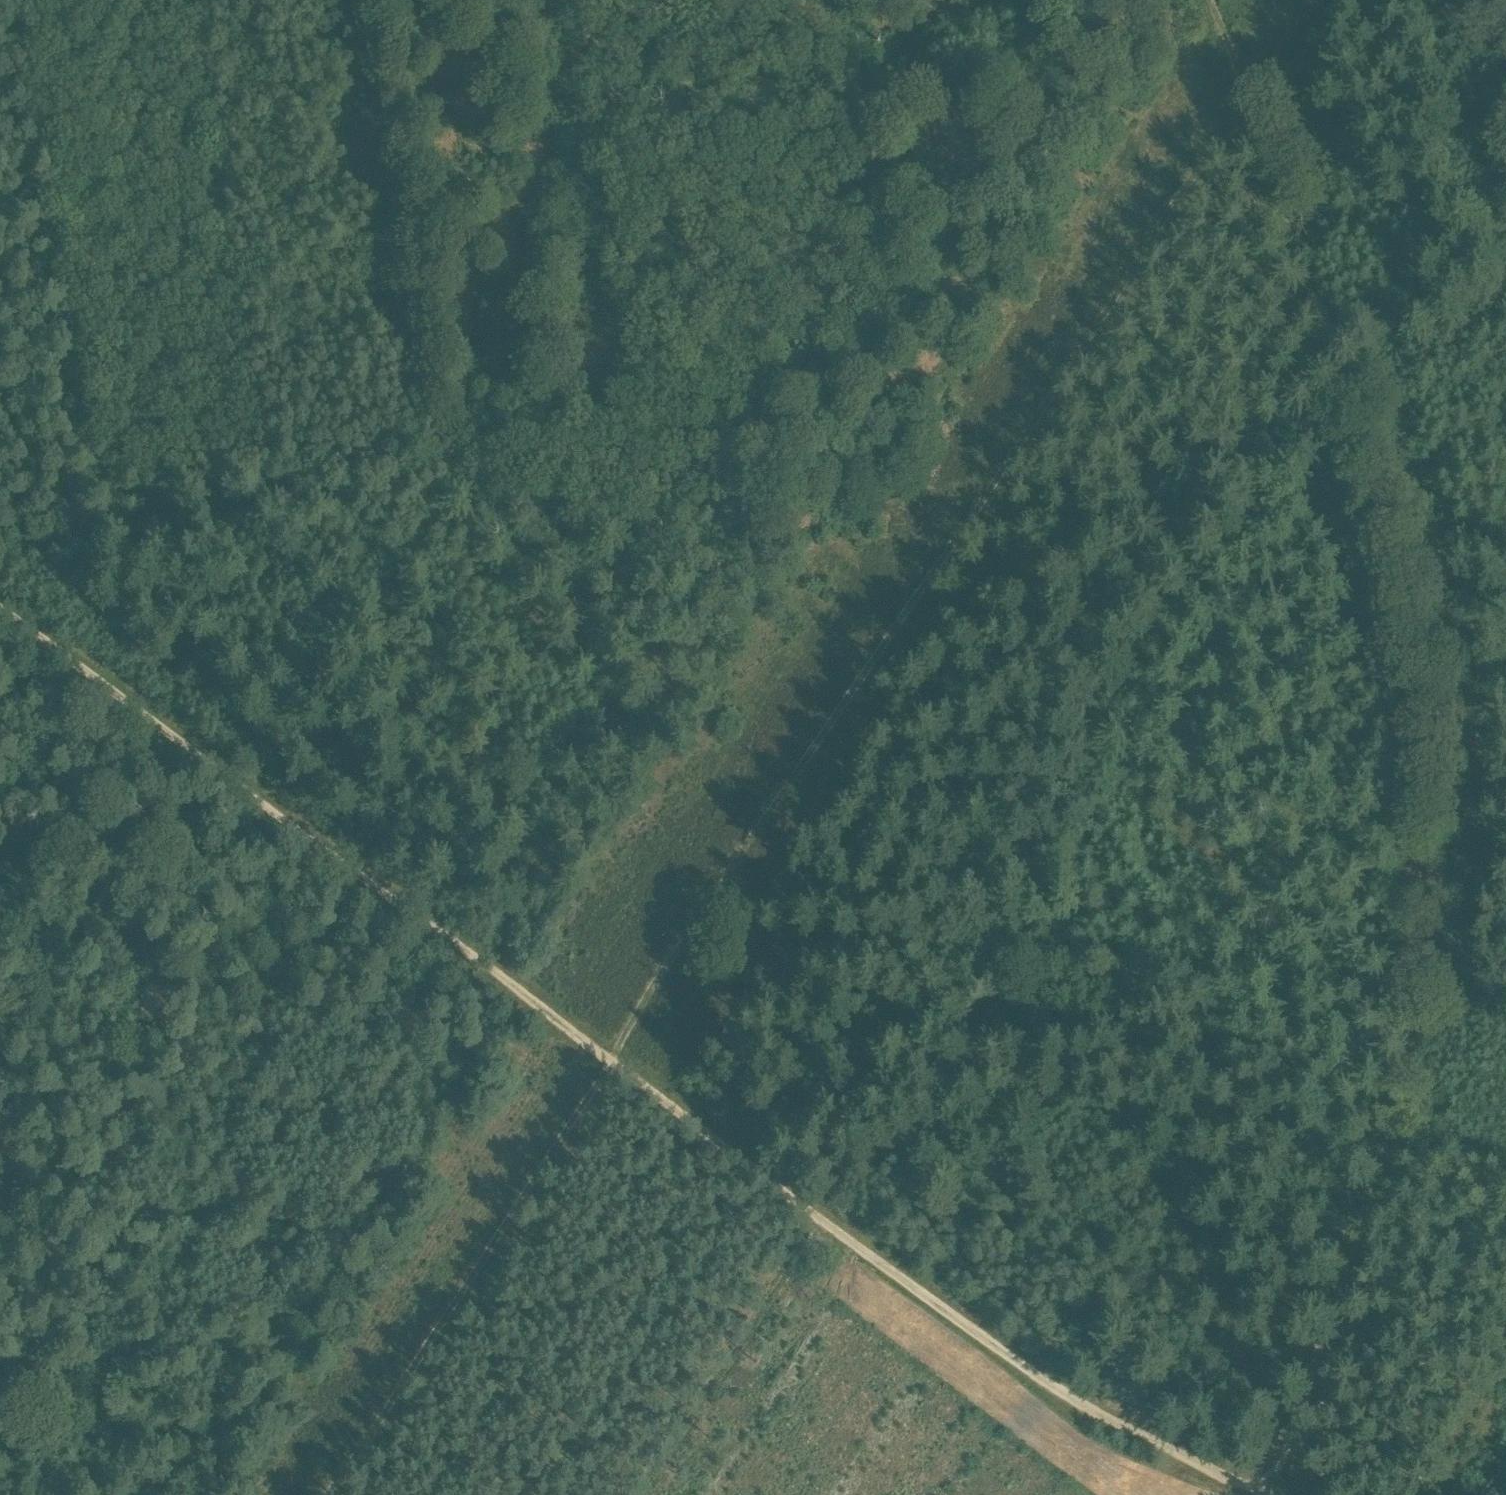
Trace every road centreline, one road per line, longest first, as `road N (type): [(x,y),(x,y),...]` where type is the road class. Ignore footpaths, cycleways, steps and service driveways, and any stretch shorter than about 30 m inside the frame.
road 1 (track): [(1254,90),(327,1494)]
road 2 (track): [(1273,1491),(1086,1413),(0,603)]
road 3 (track): [(1298,1424),(1372,1192),(1415,965),(1419,684),(1361,404),(1222,0)]

